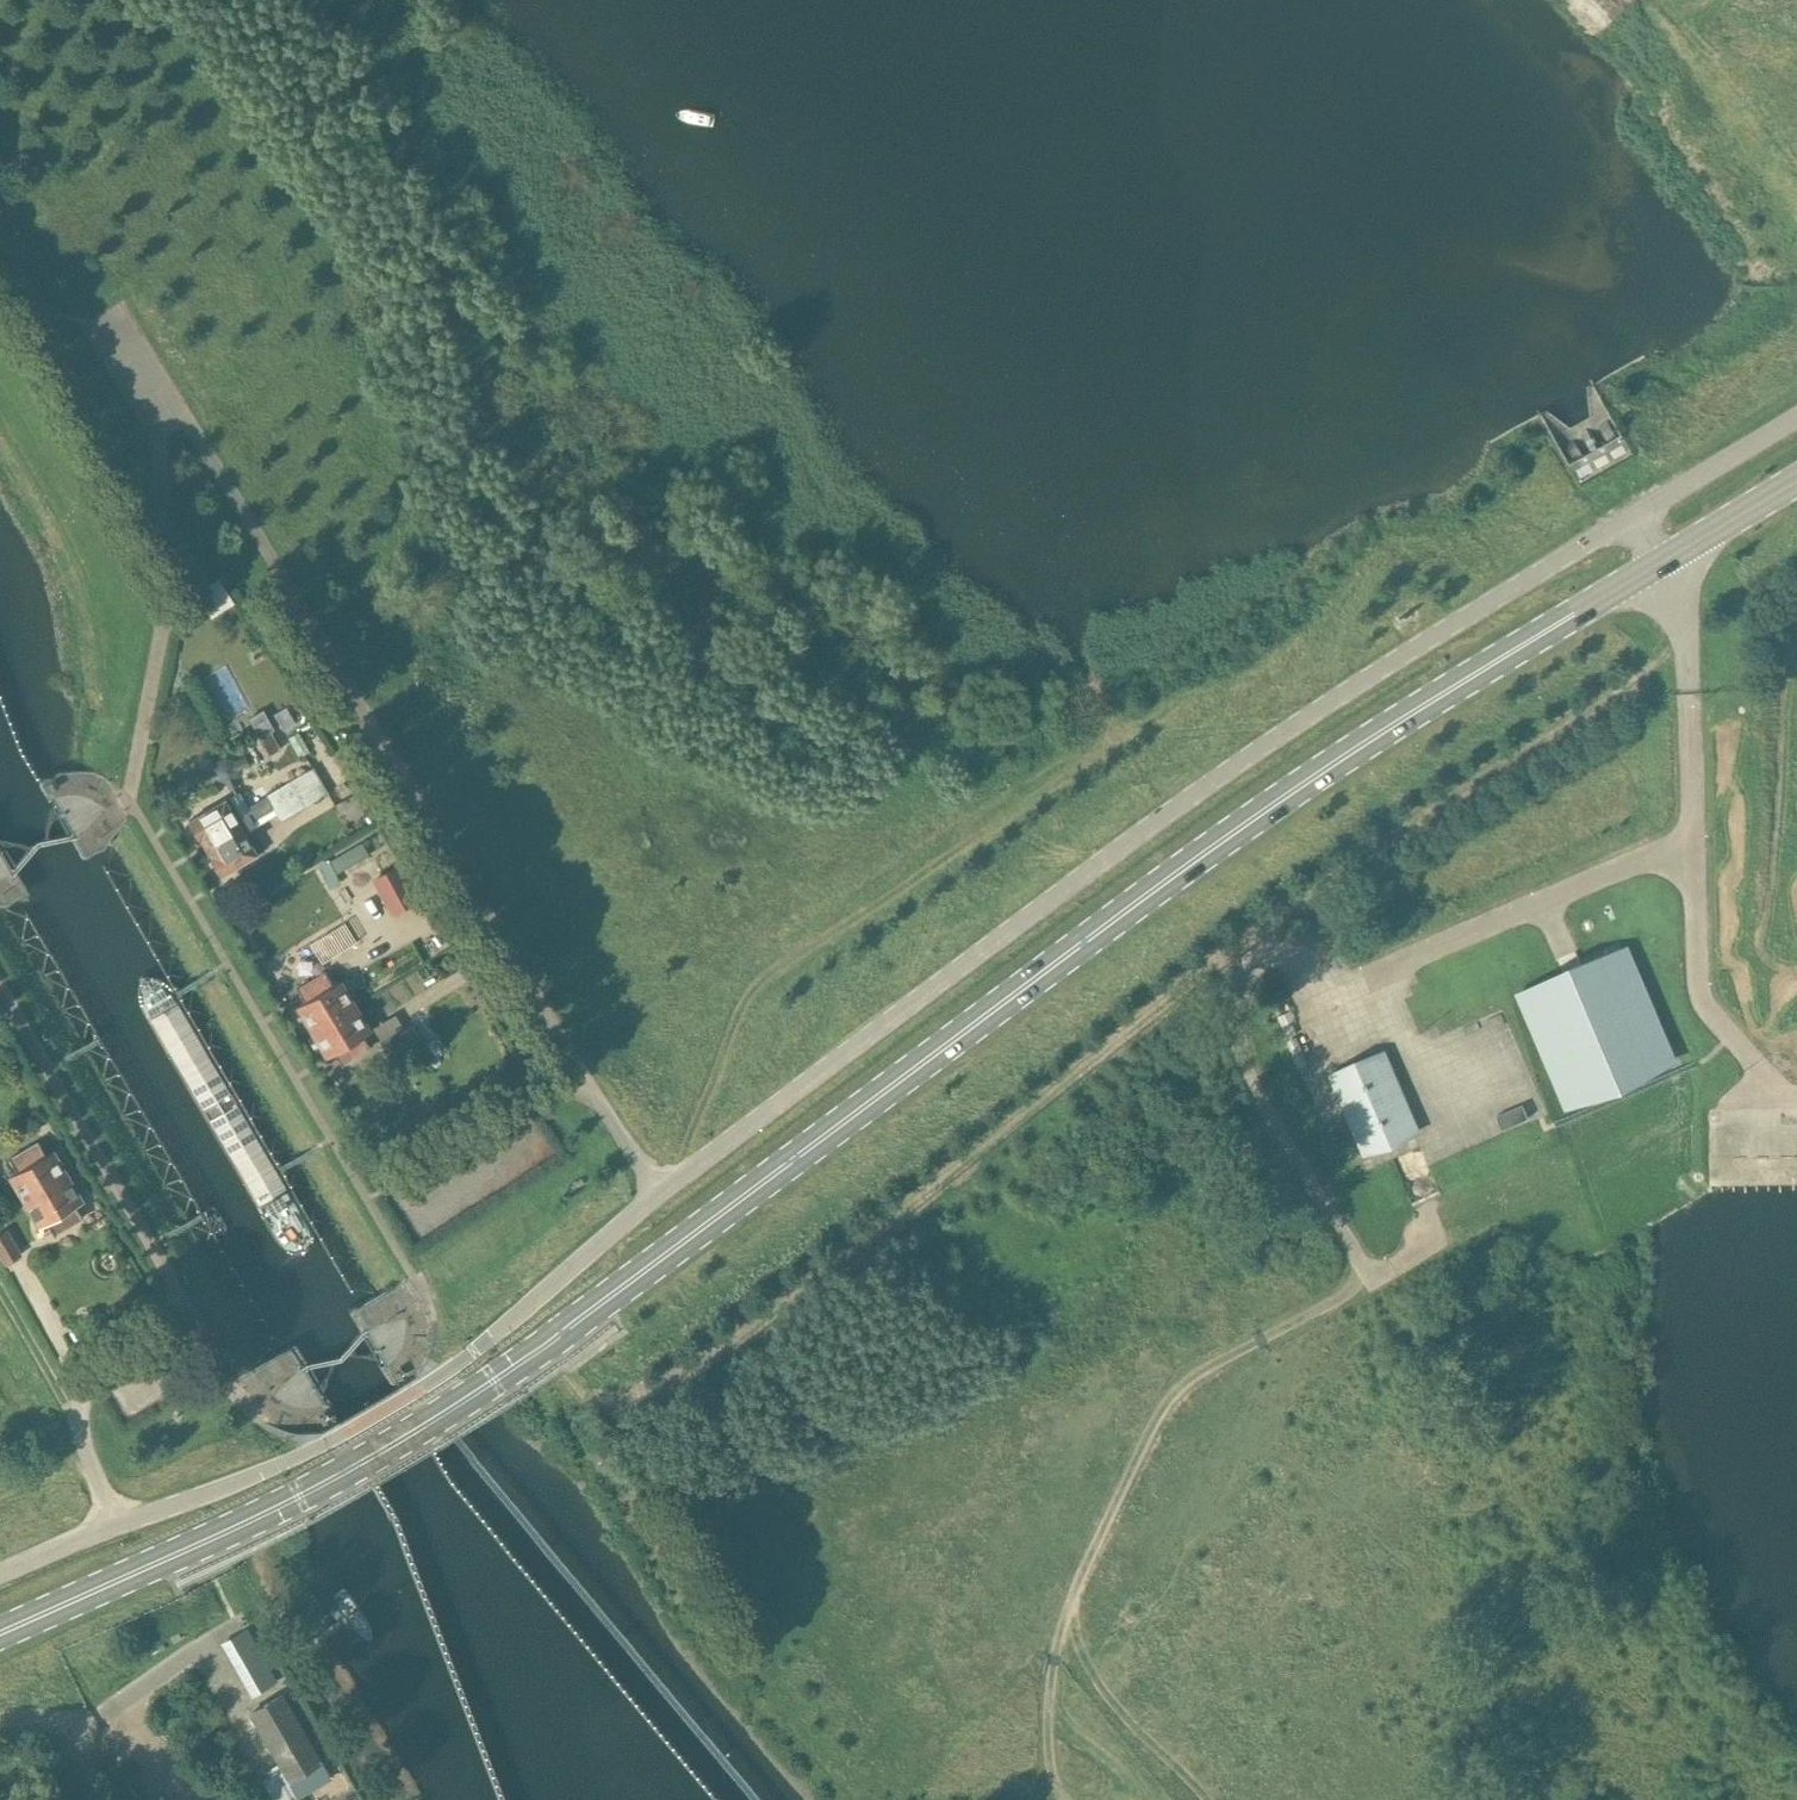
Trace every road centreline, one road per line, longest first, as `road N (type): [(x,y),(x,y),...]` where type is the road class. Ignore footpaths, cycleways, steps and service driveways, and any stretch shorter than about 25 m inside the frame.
road 1 (primary): [(0,1635),(271,1510),(498,1376),(976,1030),(1214,845),(1796,479)]
road 2 (unclassified): [(0,1579),(281,1466),(484,1346),(656,1196),(1218,775),(1555,562)]
road 3 (unclassified): [(1796,415),(1555,562)]

